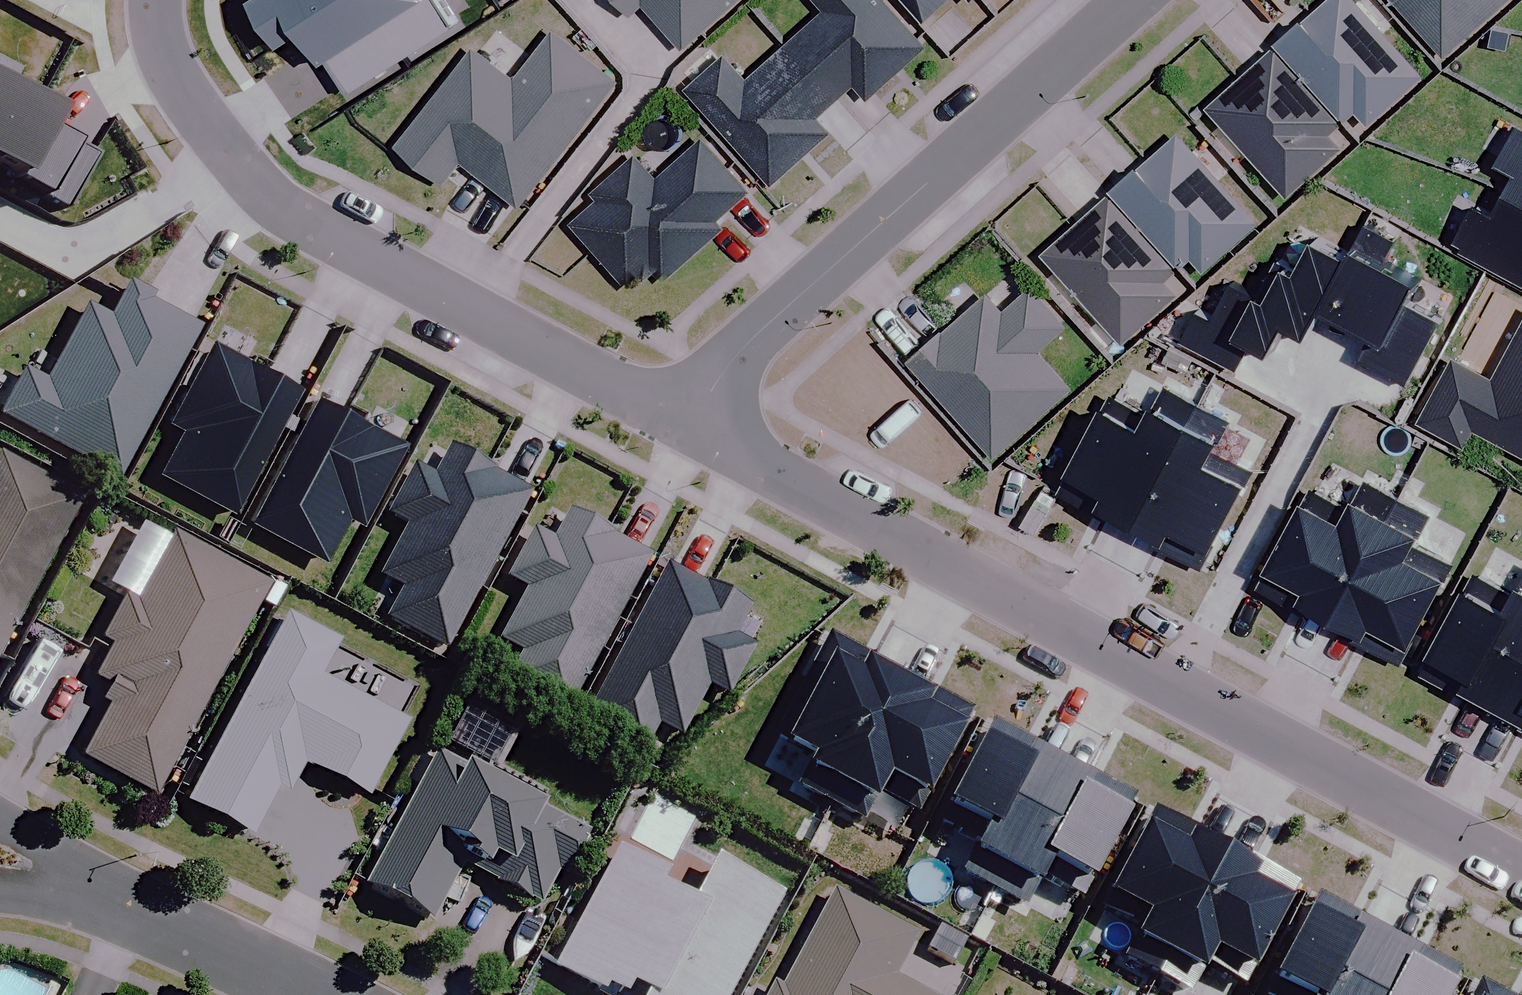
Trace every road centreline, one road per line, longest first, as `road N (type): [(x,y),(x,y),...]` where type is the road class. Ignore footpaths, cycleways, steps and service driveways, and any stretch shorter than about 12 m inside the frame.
road 1 (residential): [(680,421),(1521,869)]
road 2 (residential): [(158,0),(182,92),(269,198),(680,421)]
road 3 (residential): [(1127,0),(772,313),(680,421)]
road 4 (residential): [(324,994),(71,881)]

